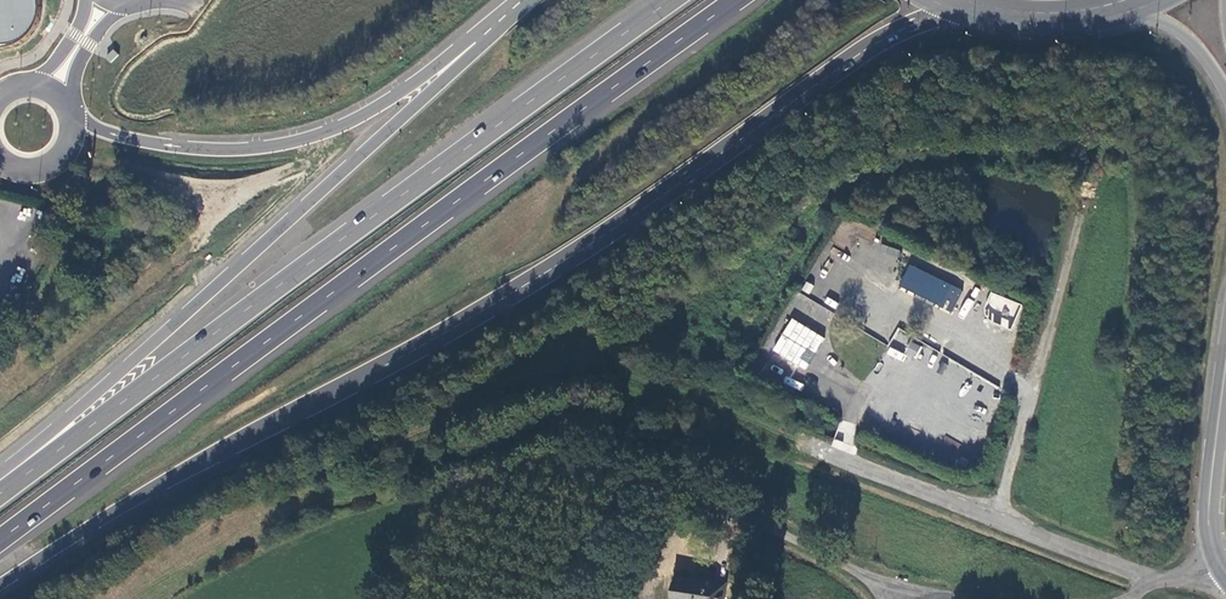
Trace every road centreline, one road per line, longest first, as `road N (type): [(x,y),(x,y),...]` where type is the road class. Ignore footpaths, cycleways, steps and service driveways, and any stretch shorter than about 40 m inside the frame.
road 1 (trunk): [(0,584),(143,494),(473,315),(638,211),(882,39),(955,8)]
road 2 (trunk): [(0,540),(737,0)]
road 3 (track): [(991,518),(1036,382),(1093,154),(987,151),(848,186),(796,224),(734,291),(744,335),(794,368)]
road 4 (trunk): [(670,0),(0,494)]
road 5 (track): [(810,446),(604,367),(538,367),(309,473),(280,513),(114,598)]
road 6 (trunk): [(496,32),(56,427),(0,487)]
road 7 (tertiary): [(496,32),(472,37),(361,116),(286,143),(179,146),(73,116)]
road 8 (unclassified): [(1156,579),(810,446)]
road 9 (track): [(848,186),(1062,289)]
road 10 (secondary): [(1225,362),(1208,523),(1217,564)]
road 11 (primary): [(955,8),(1040,25),(1126,13)]
road 12 (track): [(947,162),(1095,170)]
road 13 (secondary): [(1126,13),(1183,33),(1225,92)]
road 14 (tertiary): [(70,108),(78,63),(129,3)]

